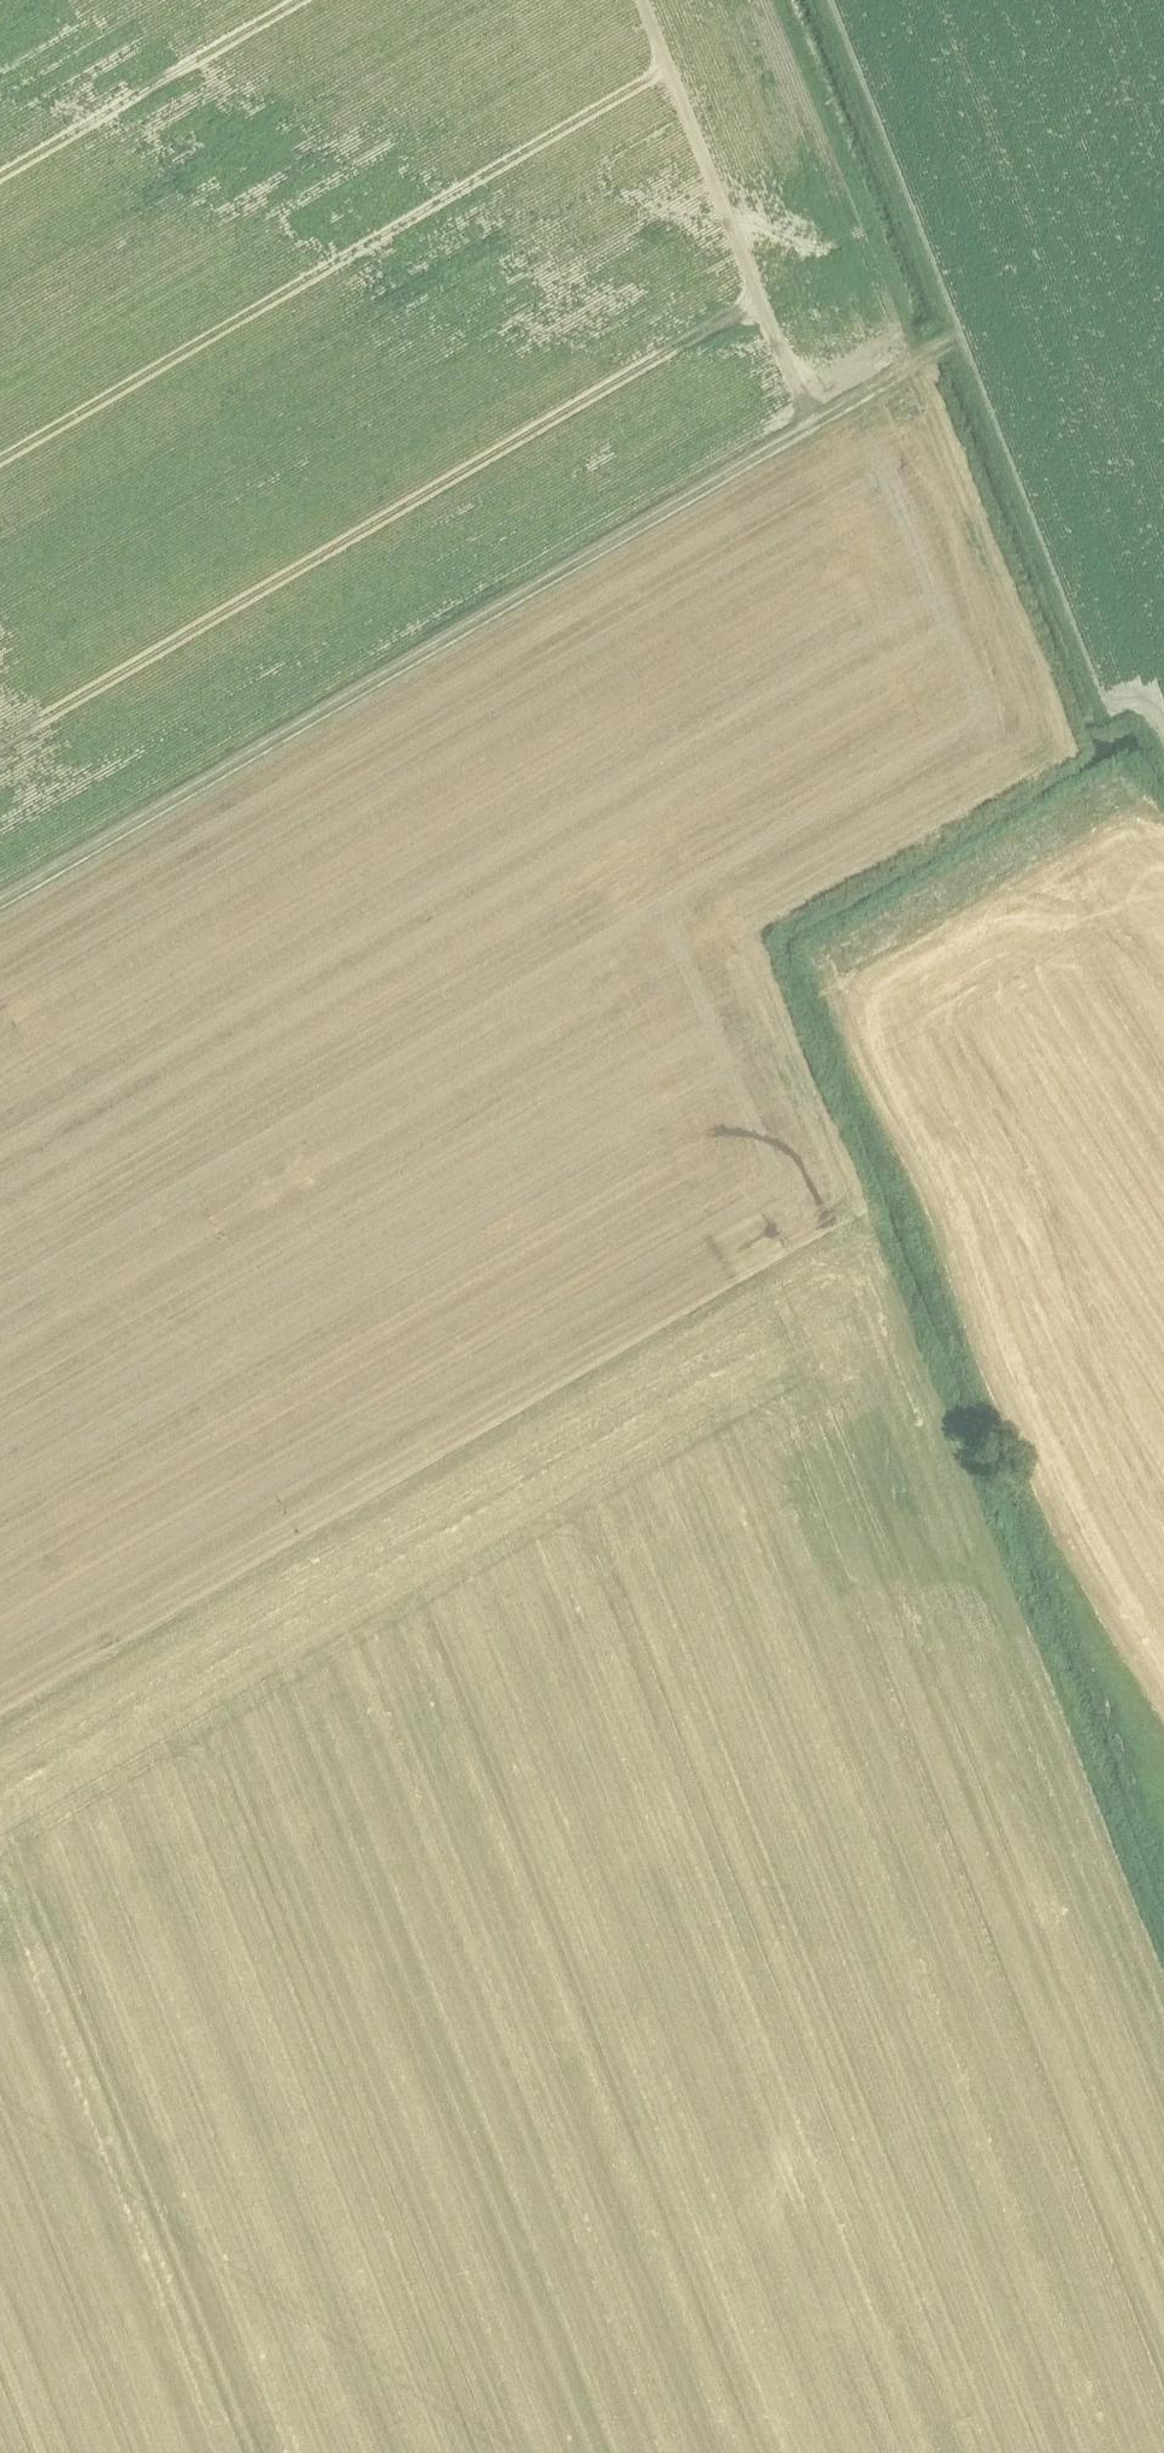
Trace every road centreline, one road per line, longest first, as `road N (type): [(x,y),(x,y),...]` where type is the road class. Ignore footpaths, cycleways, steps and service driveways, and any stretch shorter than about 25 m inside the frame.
road 1 (track): [(956,345),(0,905)]

